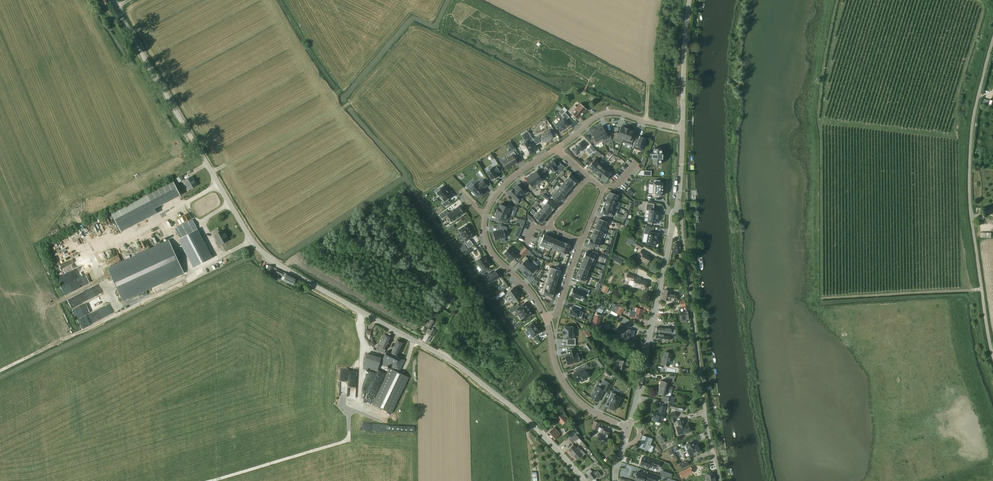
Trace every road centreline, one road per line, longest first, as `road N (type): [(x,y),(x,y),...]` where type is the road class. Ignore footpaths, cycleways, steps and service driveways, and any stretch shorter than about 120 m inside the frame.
road 1 (unclassified): [(584,480),(526,419),(471,374),(253,245),(113,0)]
road 2 (unclassified): [(992,45),(973,120),(970,209),(992,355)]
road 3 (residential): [(718,480),(678,190)]
road 4 (unclassified): [(629,426),(678,190)]
road 5 (residential): [(629,426),(588,411),(564,387),(550,323)]
road 6 (residential): [(556,149),(609,110),(682,132)]
road 7 (unclassified): [(682,132),(689,0)]
road 8 (residential): [(550,323),(492,255),(485,216)]

